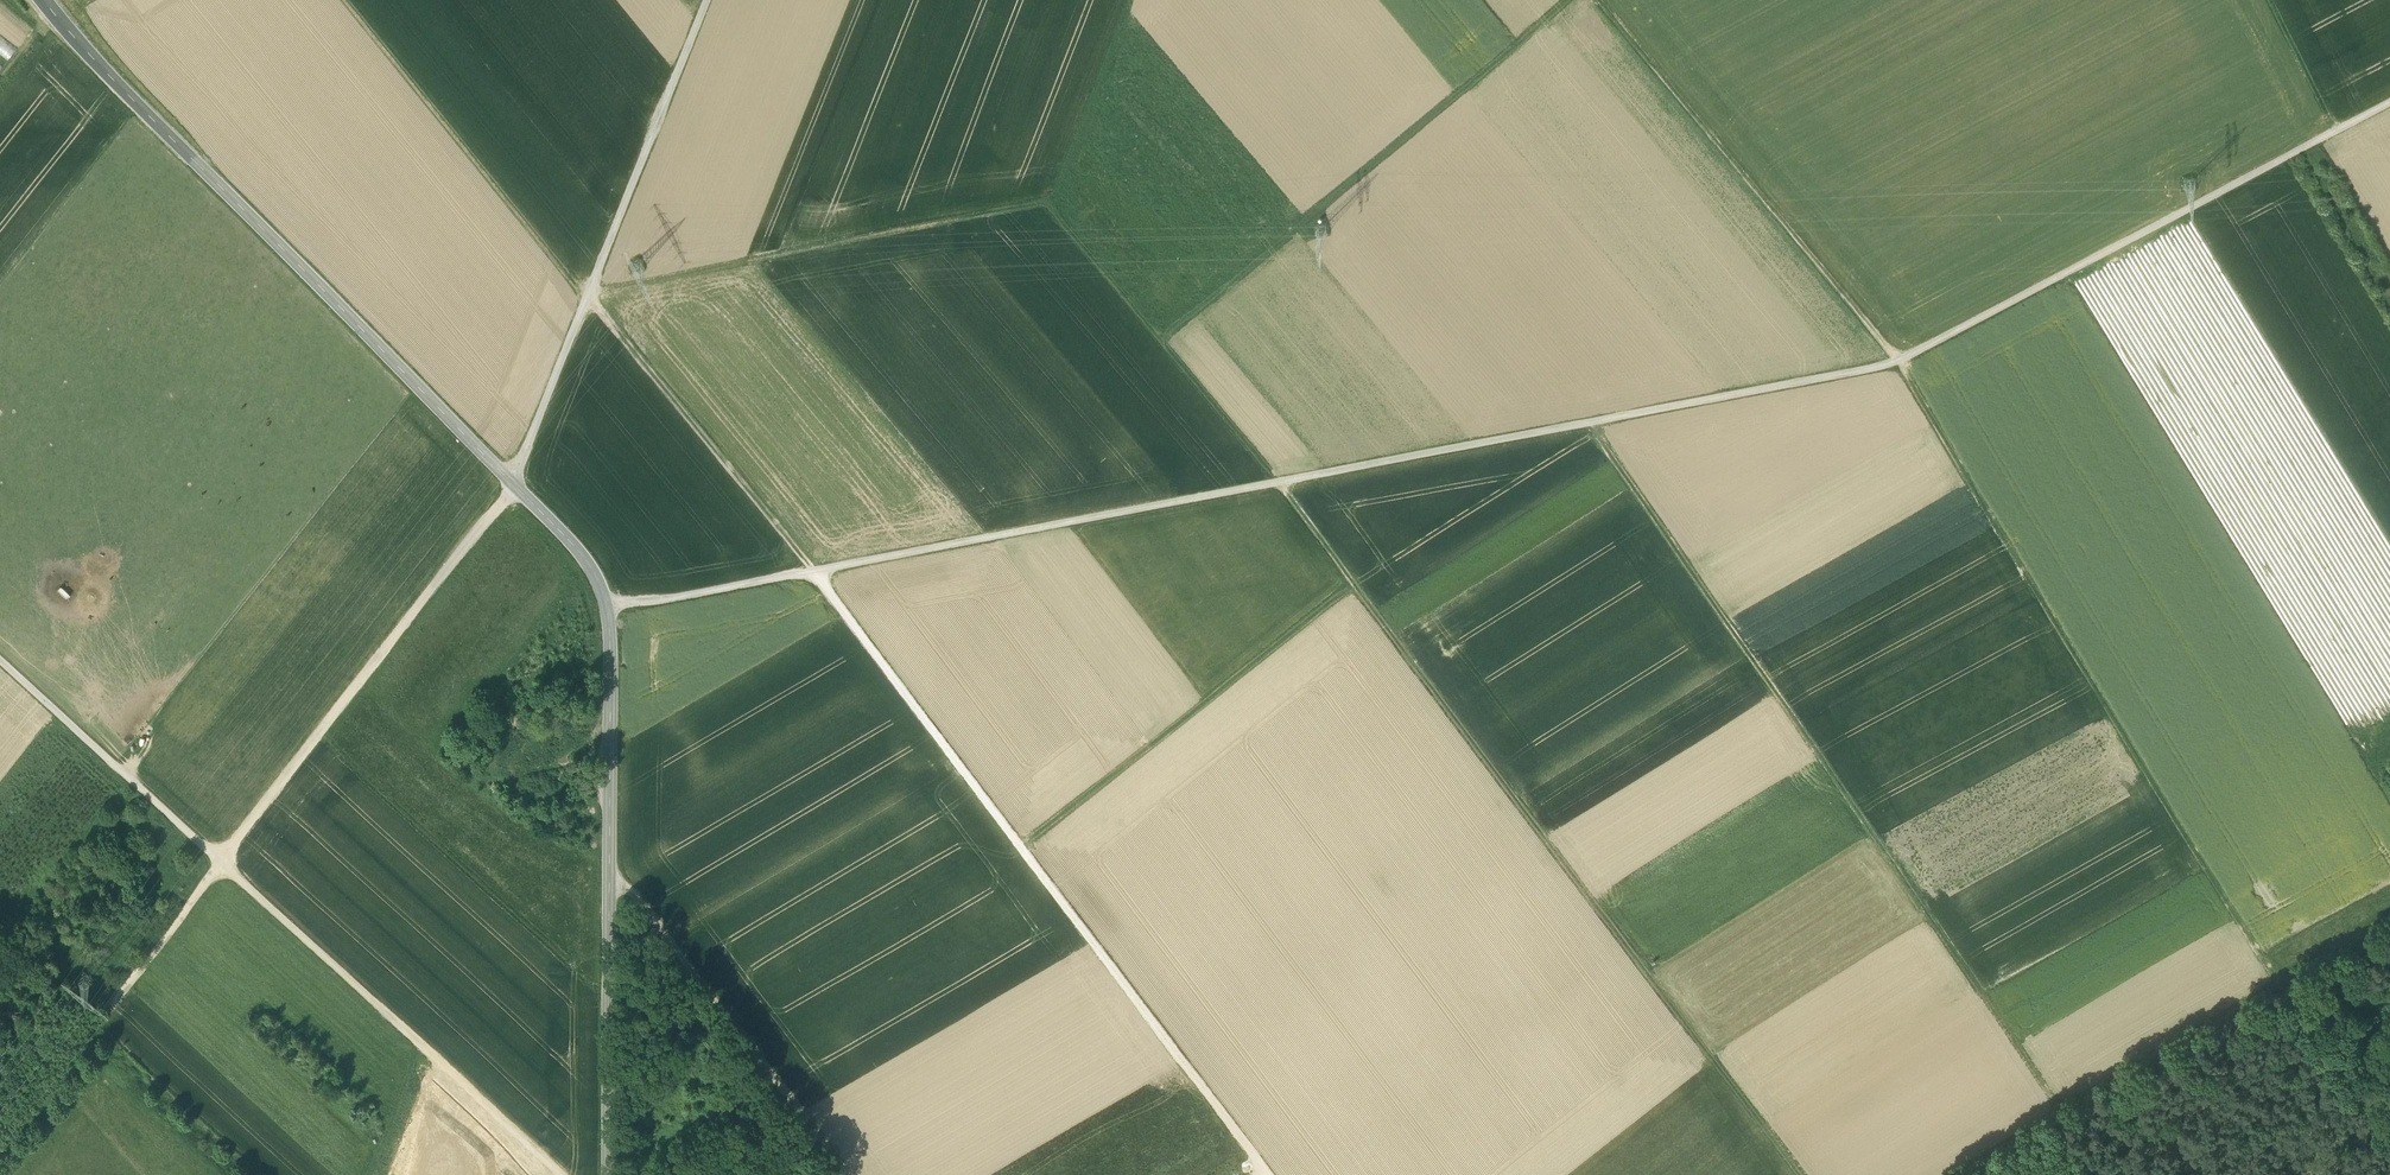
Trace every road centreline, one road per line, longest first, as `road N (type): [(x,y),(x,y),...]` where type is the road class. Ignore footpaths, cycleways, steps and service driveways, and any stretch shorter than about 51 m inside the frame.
road 1 (track): [(2282,987),(1906,373),(1597,0)]
road 2 (track): [(2389,102),(1881,369),(1278,482)]
road 3 (tertiary): [(611,1174),(612,658),(601,583),(574,544),(192,159)]
road 4 (track): [(586,301),(770,516),(1271,1174)]
road 5 (track): [(0,1147),(502,498),(591,289)]
road 6 (track): [(1799,1174),(1278,482)]
road 7 (track): [(2063,1111),(1588,422)]
road 8 (track): [(1278,482),(1043,205),(591,289)]
road 9 (track): [(0,660),(564,1174)]
road 10 (track): [(1278,482),(662,600),(606,599)]
road 11 (track): [(1160,340),(1569,0)]
road 12 (track): [(1352,580),(1021,847)]
road 13 (track): [(1961,1174),(2282,987),(2296,1007)]
road 14 (track): [(345,0),(587,298)]
road 15 (track): [(610,881),(646,902),(845,1174)]
road 16 (track): [(591,289),(707,0)]
road 17 (track): [(1043,205),(1126,0)]
road 18 (tertiary): [(46,0),(192,159)]
road 19 (track): [(2389,1138),(2296,1007)]
road 20 (track): [(2336,131),(2268,0)]
road 21 (track): [(2389,918),(2279,982)]

